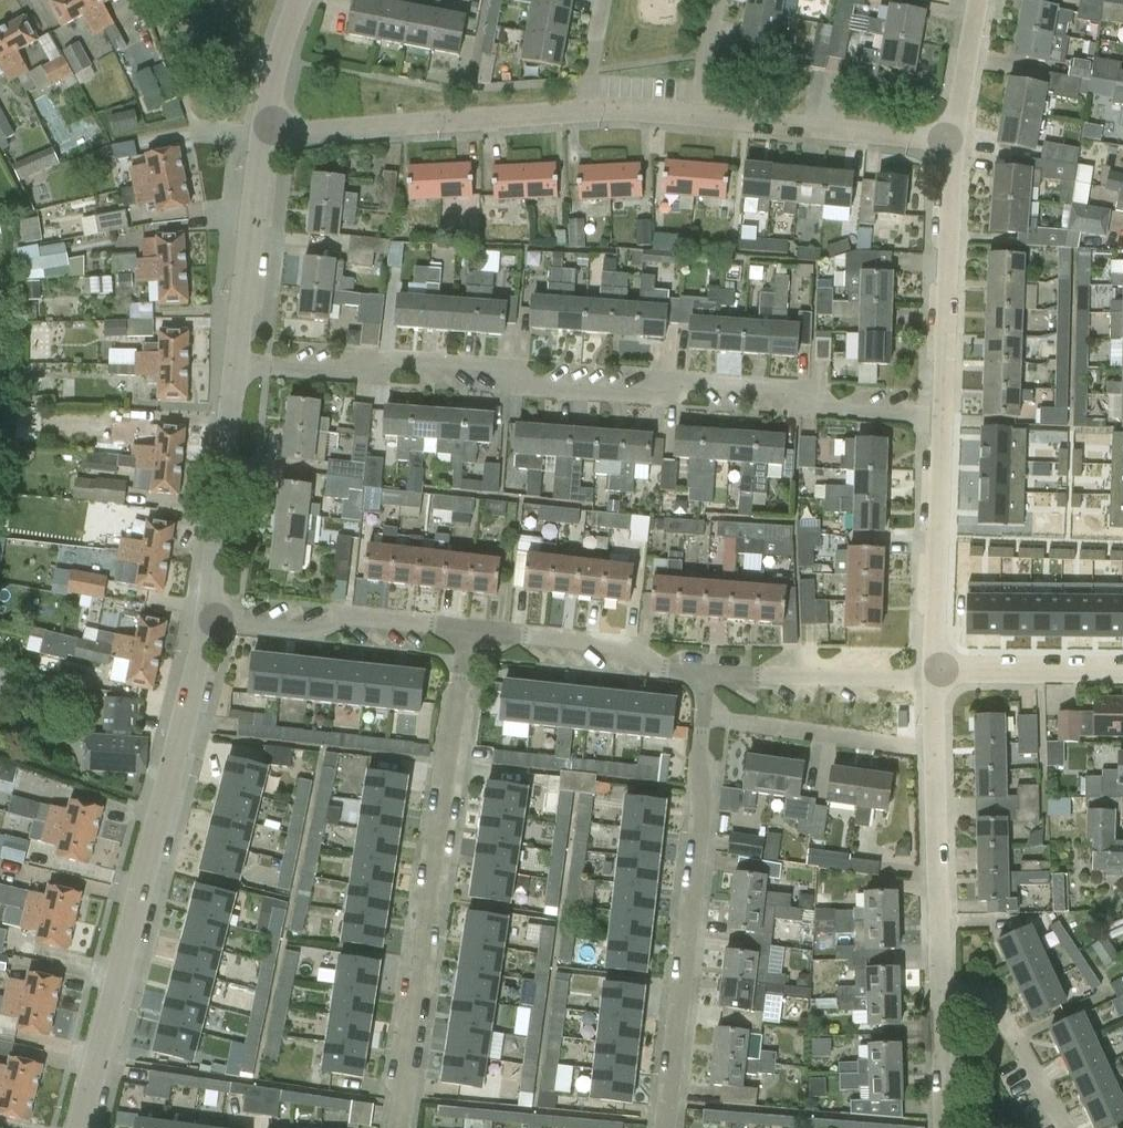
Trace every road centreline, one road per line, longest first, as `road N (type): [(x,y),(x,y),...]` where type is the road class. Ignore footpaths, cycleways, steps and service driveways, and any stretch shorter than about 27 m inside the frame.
road 1 (residential): [(236,372),(378,369),(552,387),(758,386),(814,410),(942,420)]
road 2 (residential): [(80,1127),(211,621)]
road 3 (residential): [(398,1127),(473,629)]
road 4 (residential): [(668,1127),(703,813),(701,714)]
road 5 (residential): [(266,134),(574,126)]
road 6 (residential): [(942,420),(954,147)]
road 7 (residential): [(211,621),(312,631),(347,614),(473,629)]
road 8 (residential): [(936,676),(942,420)]
road 9 (residential): [(699,129),(954,147)]
road 10 (residential): [(211,621),(236,372)]
road 11 (residential): [(943,994),(938,751)]
road 12 (residential): [(473,629),(631,647),(658,667),(707,671)]
road 13 (residential): [(236,372),(266,134)]
road 14 (residential): [(701,714),(938,751)]
road 15 (residential): [(707,671),(936,676)]
road 16 (residential): [(1064,1127),(997,1018),(972,999),(943,994)]
road 17 (residential): [(936,676),(1122,673)]
road 18 (residential): [(954,147),(979,0)]
road 19 (residential): [(266,134),(309,0)]
road 20 (residential): [(947,1127),(943,994)]
road 21 (residential): [(720,0),(699,129)]
road 22 (residential): [(574,126),(598,0)]
road 23 (residential): [(574,126),(699,129)]

